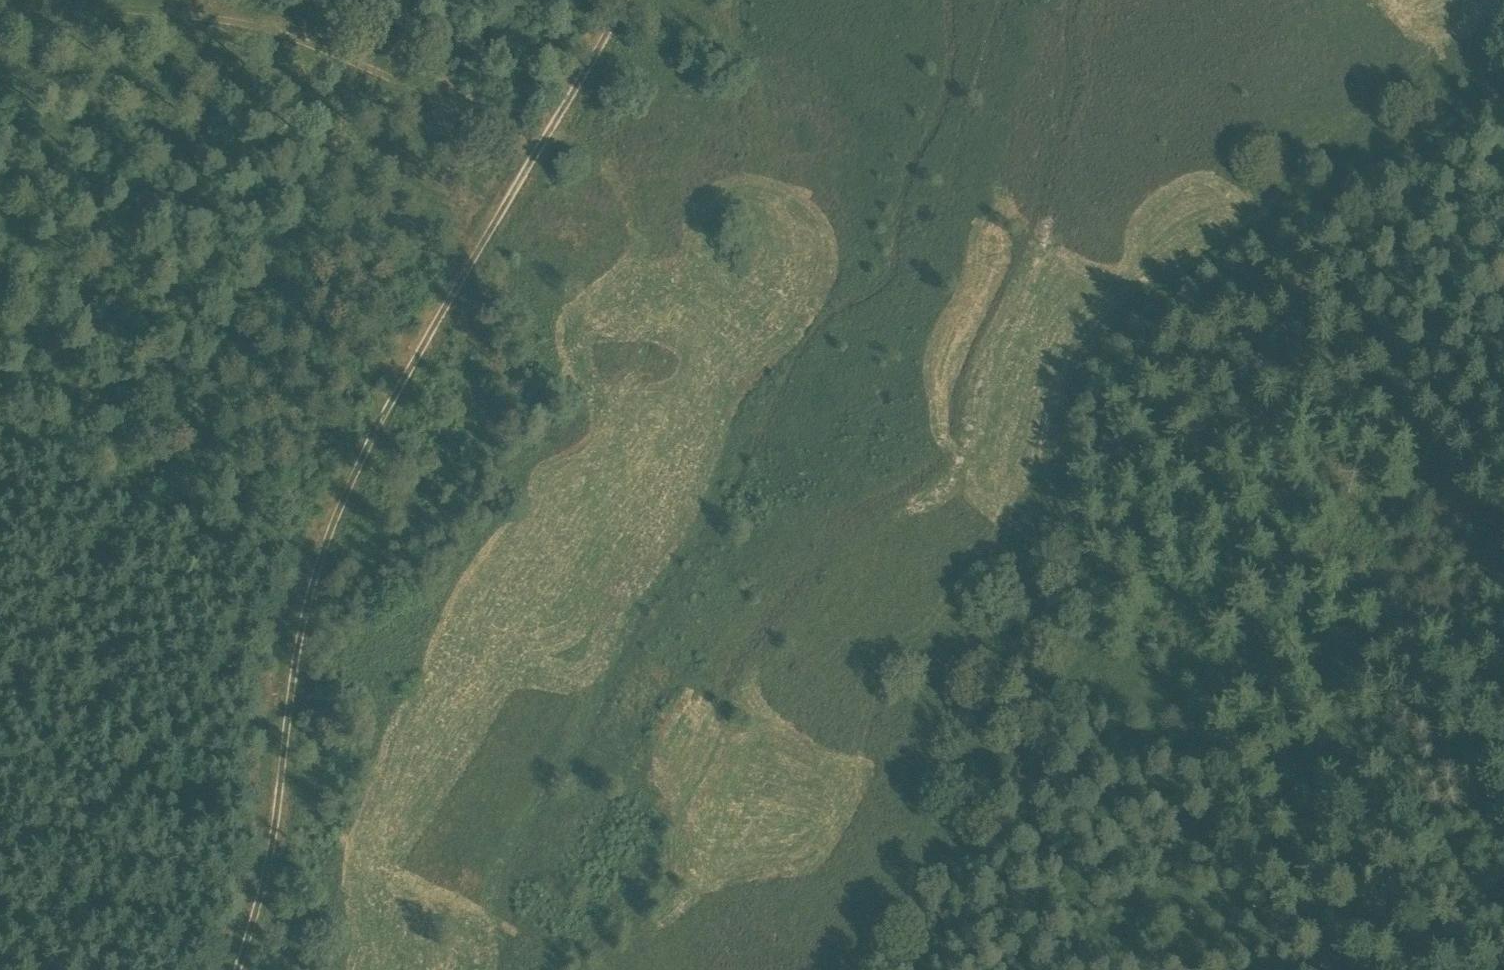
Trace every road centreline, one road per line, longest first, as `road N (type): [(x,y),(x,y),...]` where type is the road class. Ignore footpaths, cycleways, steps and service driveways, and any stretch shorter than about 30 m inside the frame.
road 1 (track): [(932,969),(971,877),(1118,332),(1503,108)]
road 2 (track): [(240,969),(273,850),(314,587),(352,482),(403,380),(626,0)]
road 3 (track): [(114,0),(313,29),(539,149)]

